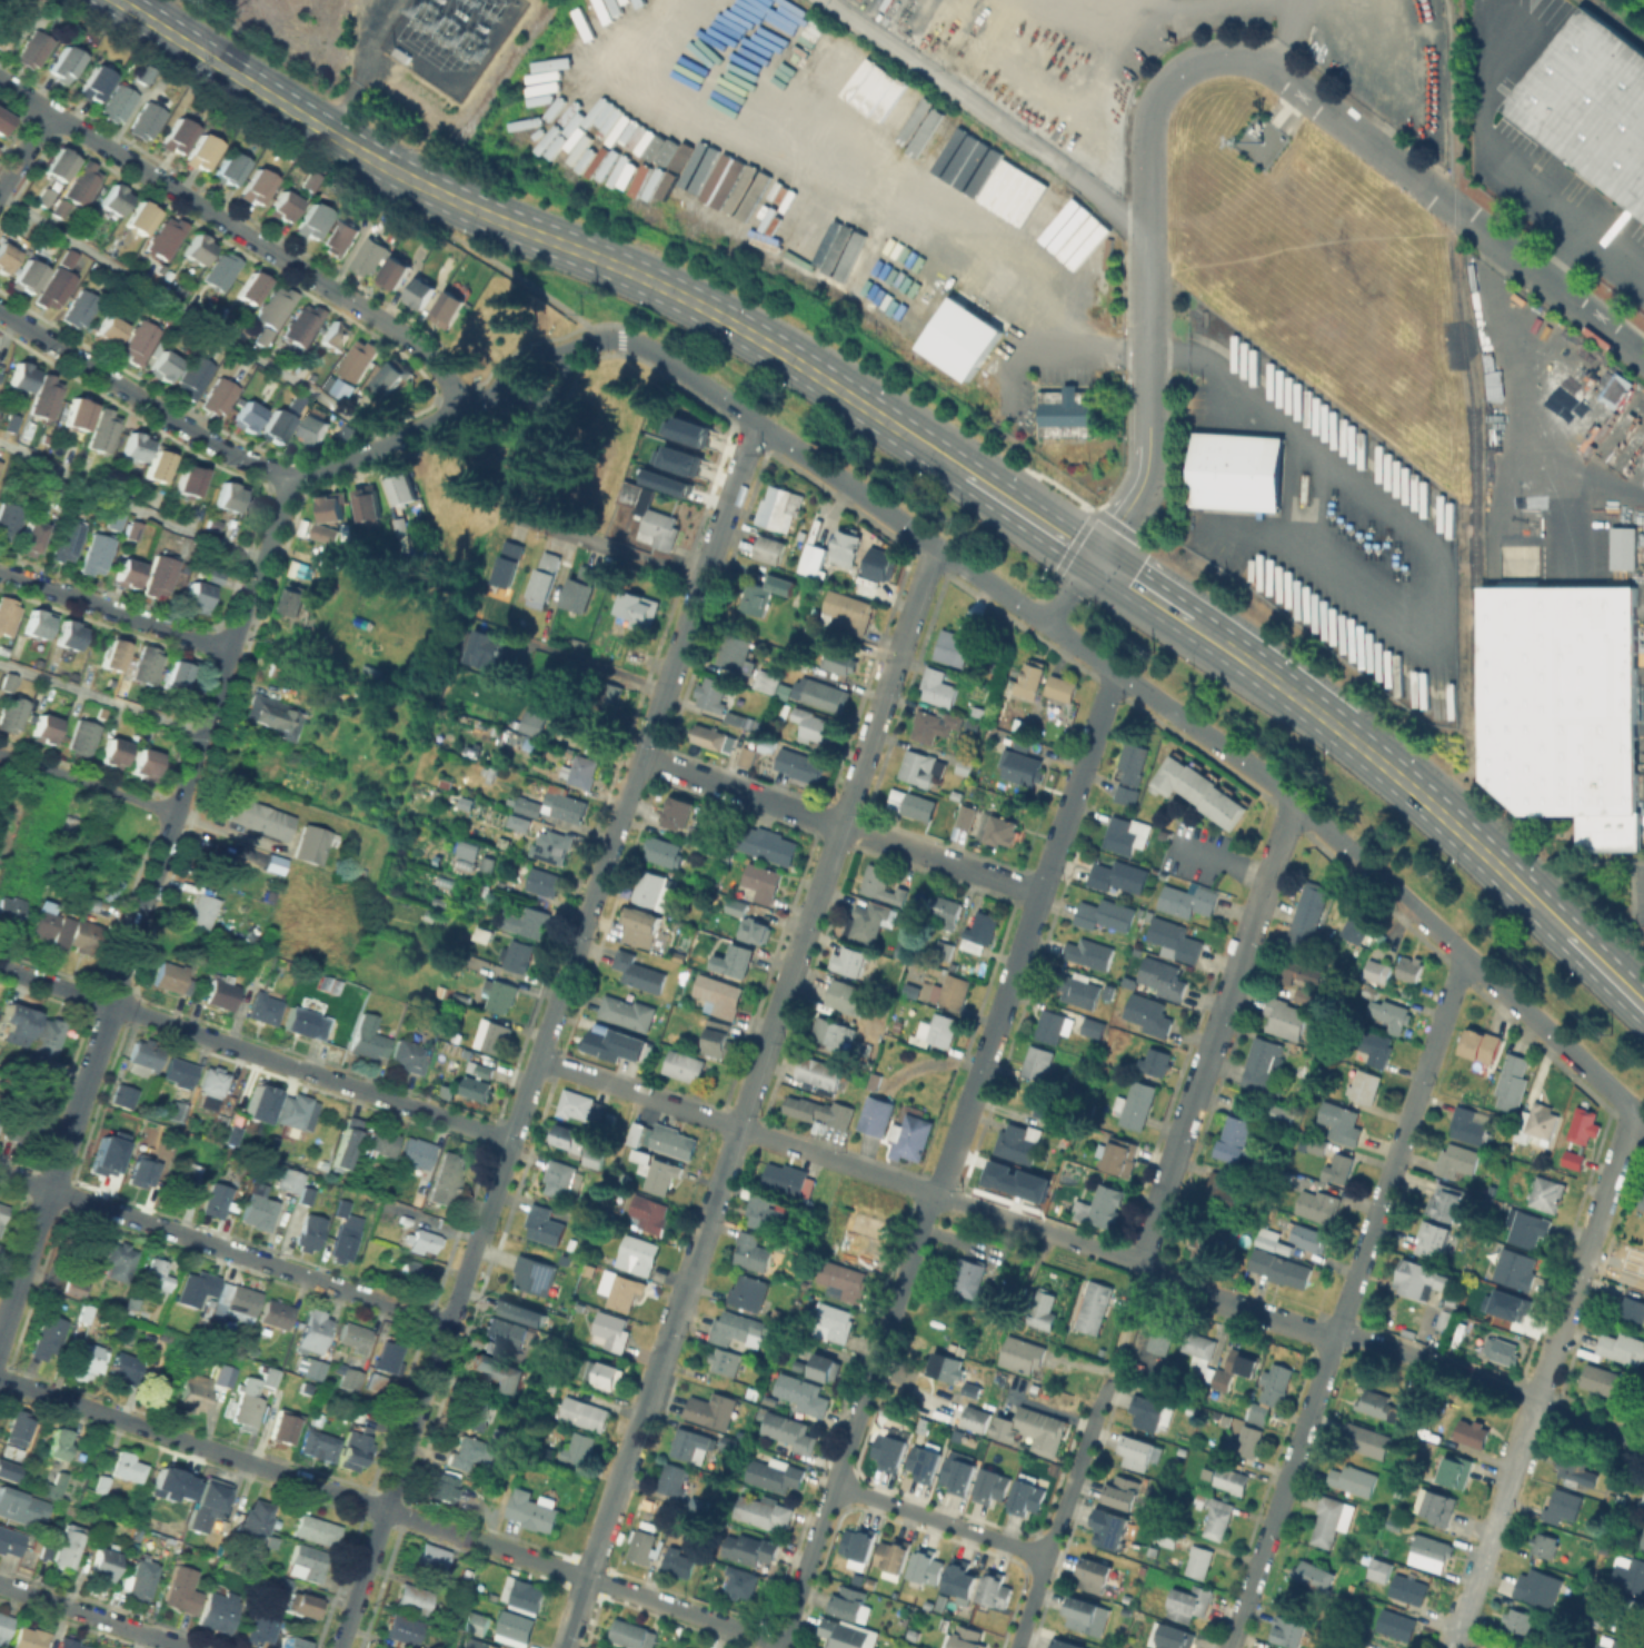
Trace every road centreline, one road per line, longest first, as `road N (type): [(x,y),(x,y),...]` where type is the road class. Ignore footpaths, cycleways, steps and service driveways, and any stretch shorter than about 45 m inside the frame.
road 1 (primary): [(1643,1006),(1428,803),(1187,619),(723,318),(395,170)]
road 2 (residential): [(342,1647),(755,420)]
road 3 (residential): [(1643,1116),(1295,798),(781,438),(620,337)]
road 4 (residential): [(0,1336),(287,474)]
road 5 (residential): [(780,1642),(0,1378)]
road 6 (residential): [(1643,356),(1268,66),(1246,57),(1207,54),(1159,87),(1146,118),(1145,190)]
road 7 (residential): [(1142,1268),(540,1058)]
road 8 (residential): [(739,1126),(936,546)]
road 9 (residential): [(464,405),(420,346),(386,320),(0,79)]
road 10 (residential): [(512,1141),(0,966)]
road 11 (residential): [(588,1577),(739,1126)]
road 12 (residential): [(450,1326),(0,1174)]
road 13 (residential): [(1039,894),(641,757)]
road 14 (residential): [(778,1647),(886,1330)]
road 15 (residential): [(287,474),(215,446),(0,311)]
road 16 (primary): [(395,170),(119,0)]
road 17 (residential): [(1537,1403),(1635,1108)]
road 18 (residential): [(1146,266),(1146,470),(1094,558)]
road 19 (residential): [(1105,1384),(1017,1647)]
road 20 (residential): [(1246,1596),(1336,1334)]
road 21 (residential): [(1455,1647),(1537,1403)]
road 22 (residential): [(1164,1187),(1243,953)]
road 23 (residential): [(231,651),(0,571)]
road 24 (residential): [(835,1485),(1048,1557)]
road 25 (residential): [(1537,1403),(1336,1334)]
road 26 (residential): [(701,579),(506,513)]
road 27 (residential): [(1336,1334),(1142,1268)]
road 28 (residential): [(185,1647),(0,1585)]
road 29 (residential): [(287,474),(368,451),(464,405)]
road 30 (residential): [(1406,1129),(1465,954)]
road 31 (residential): [(982,1066),(1039,894)]
road 32 (residential): [(9,754),(178,813)]
road 33 (residential): [(1059,836),(1116,672)]
road 34 (residential): [(1243,953),(1295,798)]
road 35 (track): [(321,128),(371,56),(369,29),(391,0)]
road 36 (residential): [(886,1330),(936,1194)]

